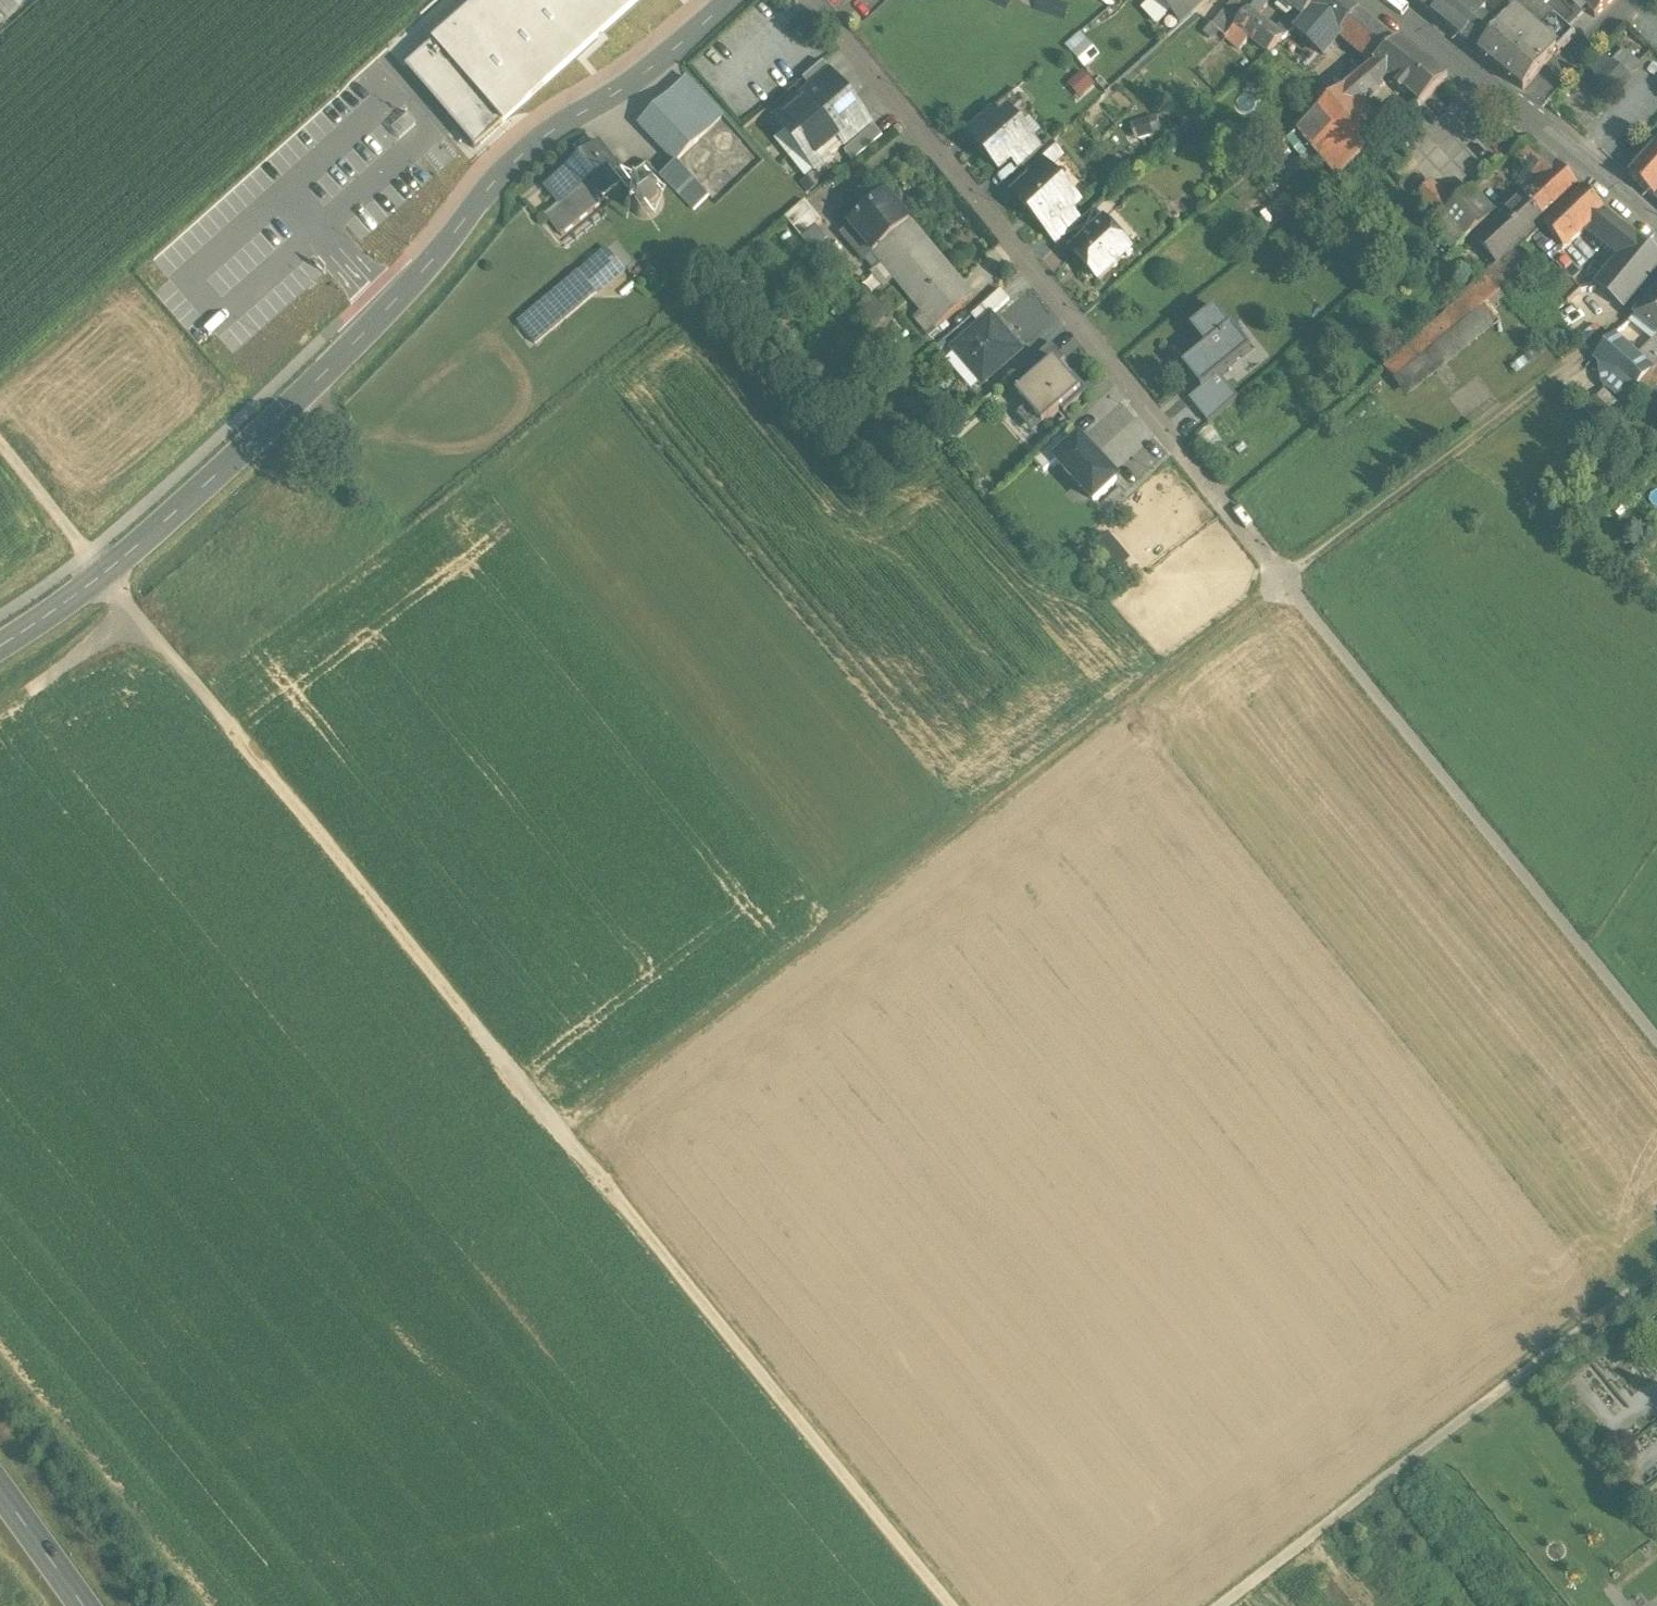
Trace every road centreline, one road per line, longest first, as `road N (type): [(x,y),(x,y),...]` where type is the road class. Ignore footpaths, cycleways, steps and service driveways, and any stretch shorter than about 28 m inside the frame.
road 1 (tertiary): [(724,0),(648,69),(567,113),(511,156),(389,301),(207,481),(104,569),(0,636)]
road 2 (track): [(1285,582),(560,1127)]
road 3 (residential): [(815,0),(1285,582)]
road 4 (track): [(104,569),(560,1127)]
road 5 (track): [(953,1605),(560,1127)]
road 6 (track): [(1285,582),(1656,1032)]
road 7 (track): [(1656,1271),(1217,1605)]
road 8 (track): [(1285,582),(1585,354),(1656,276)]
road 9 (tertiary): [(1656,224),(1523,109)]
road 10 (tertiary): [(1523,109),(1394,0)]
road 11 (track): [(104,569),(0,436)]
road 12 (residential): [(1523,109),(1581,41),(1632,0)]
road 13 (secondary): [(84,1605),(0,1487)]

